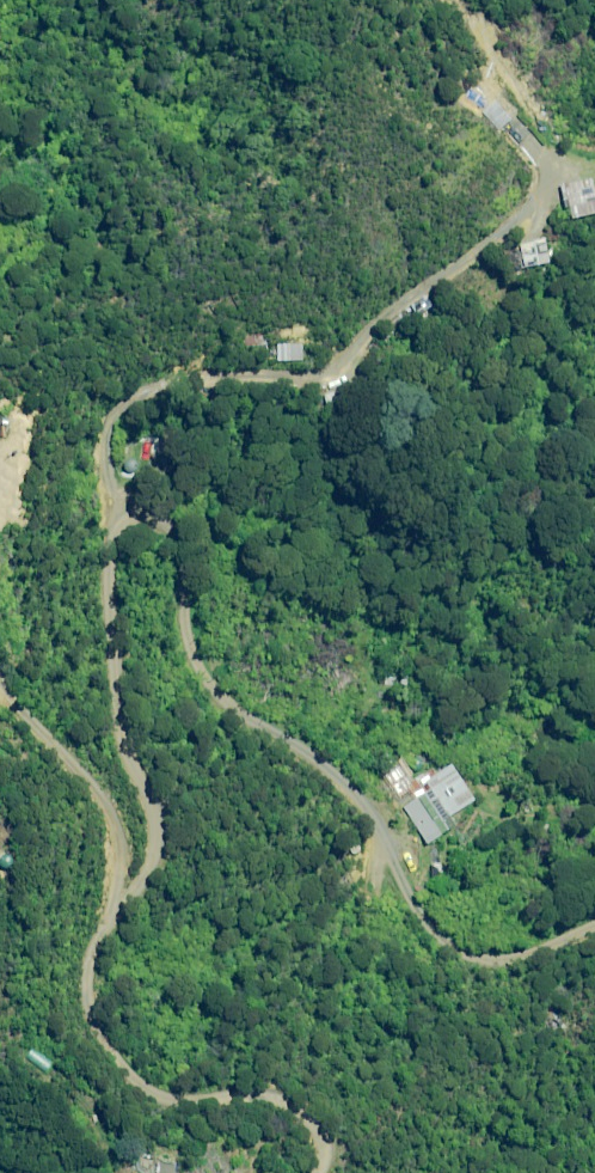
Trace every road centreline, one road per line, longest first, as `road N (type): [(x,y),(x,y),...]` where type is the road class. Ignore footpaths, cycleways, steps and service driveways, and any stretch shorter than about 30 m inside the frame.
road 1 (track): [(319,1172),(317,1128),(266,1091),(174,1099),(89,1020),(89,945),(151,853),(115,714),(109,564),(120,517),(160,516),(176,539),(189,645),(237,714),(348,791),(393,856),(433,938),(476,957),(514,958),(594,929)]
road 2 (track): [(120,517),(104,437),(135,398),(181,374),(304,378),(344,367),(515,222),(547,188),(552,158)]

